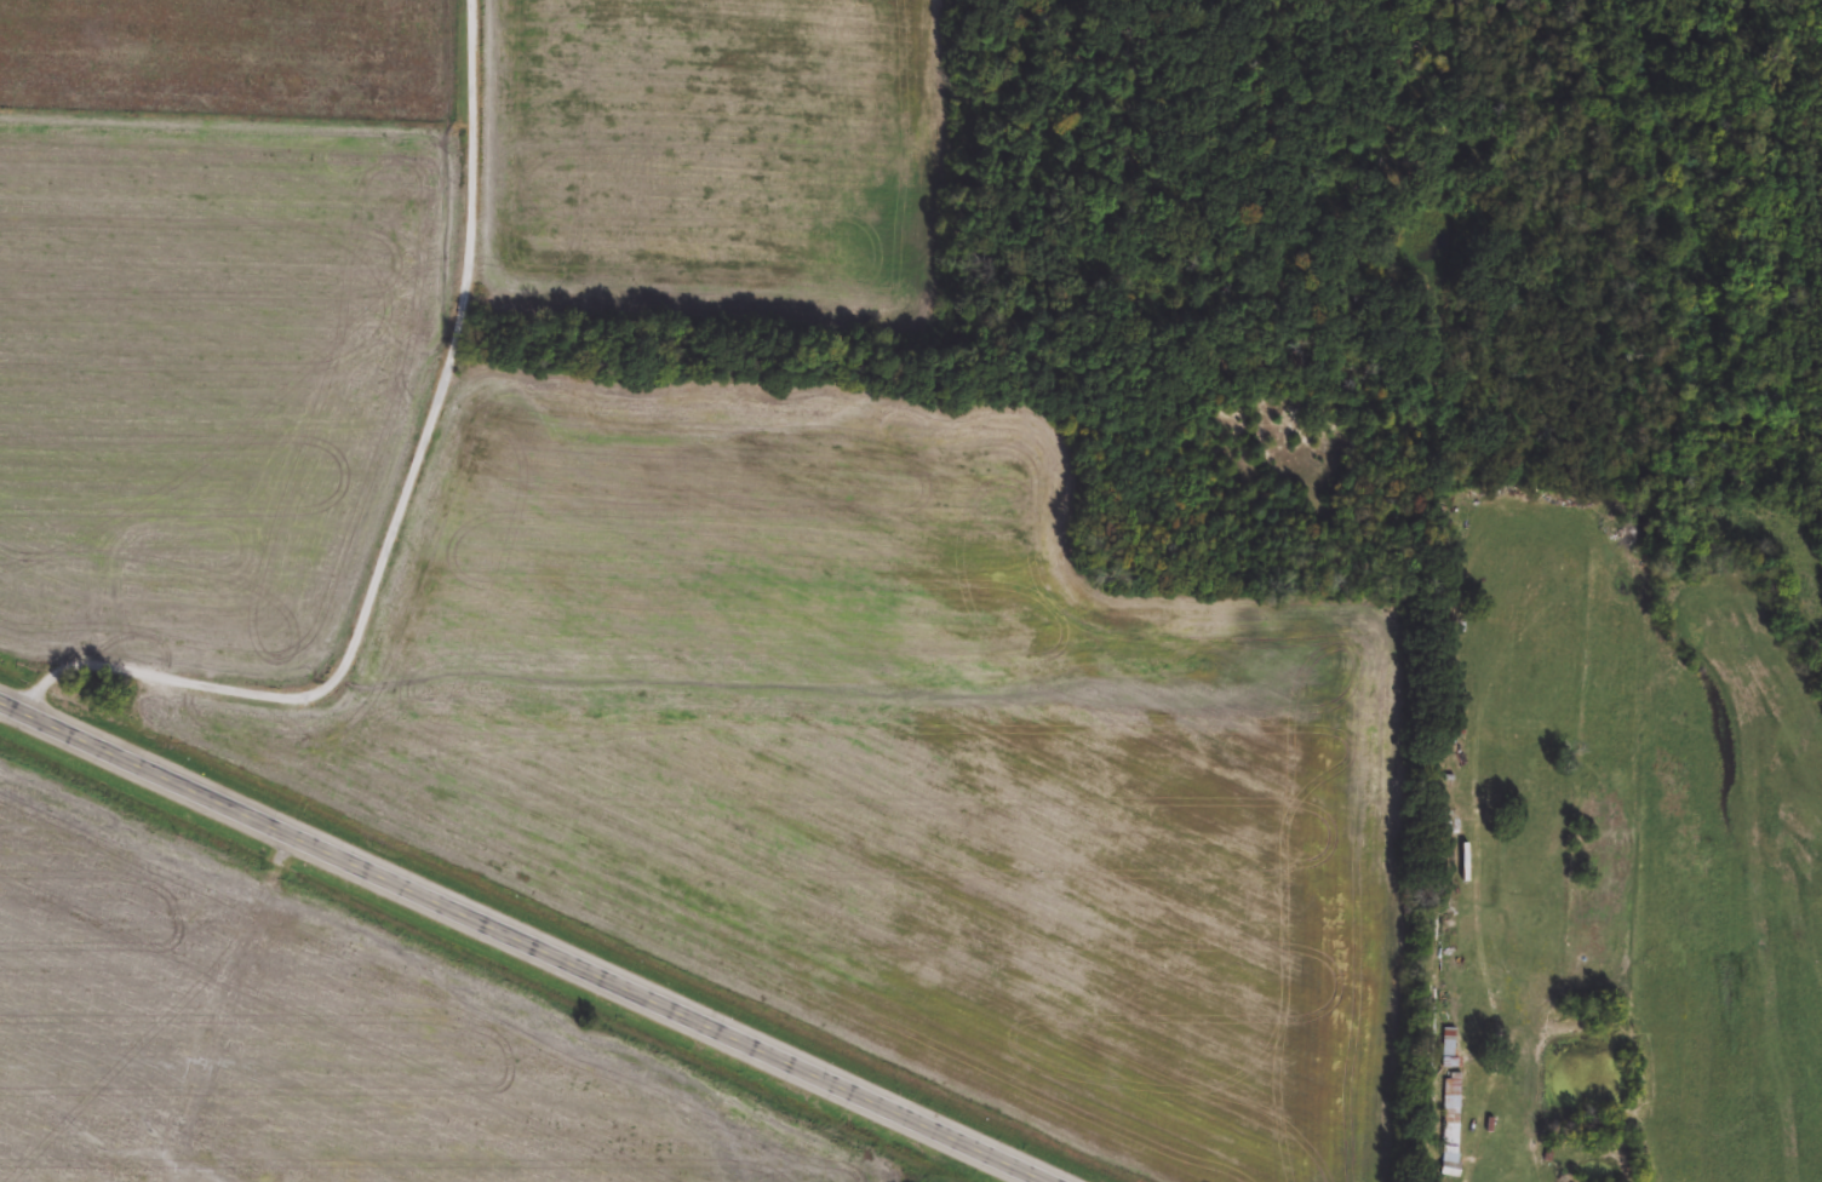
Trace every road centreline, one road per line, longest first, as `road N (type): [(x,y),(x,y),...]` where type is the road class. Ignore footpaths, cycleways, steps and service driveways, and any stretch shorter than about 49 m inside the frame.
road 1 (primary): [(1042,1181),(0,697)]

